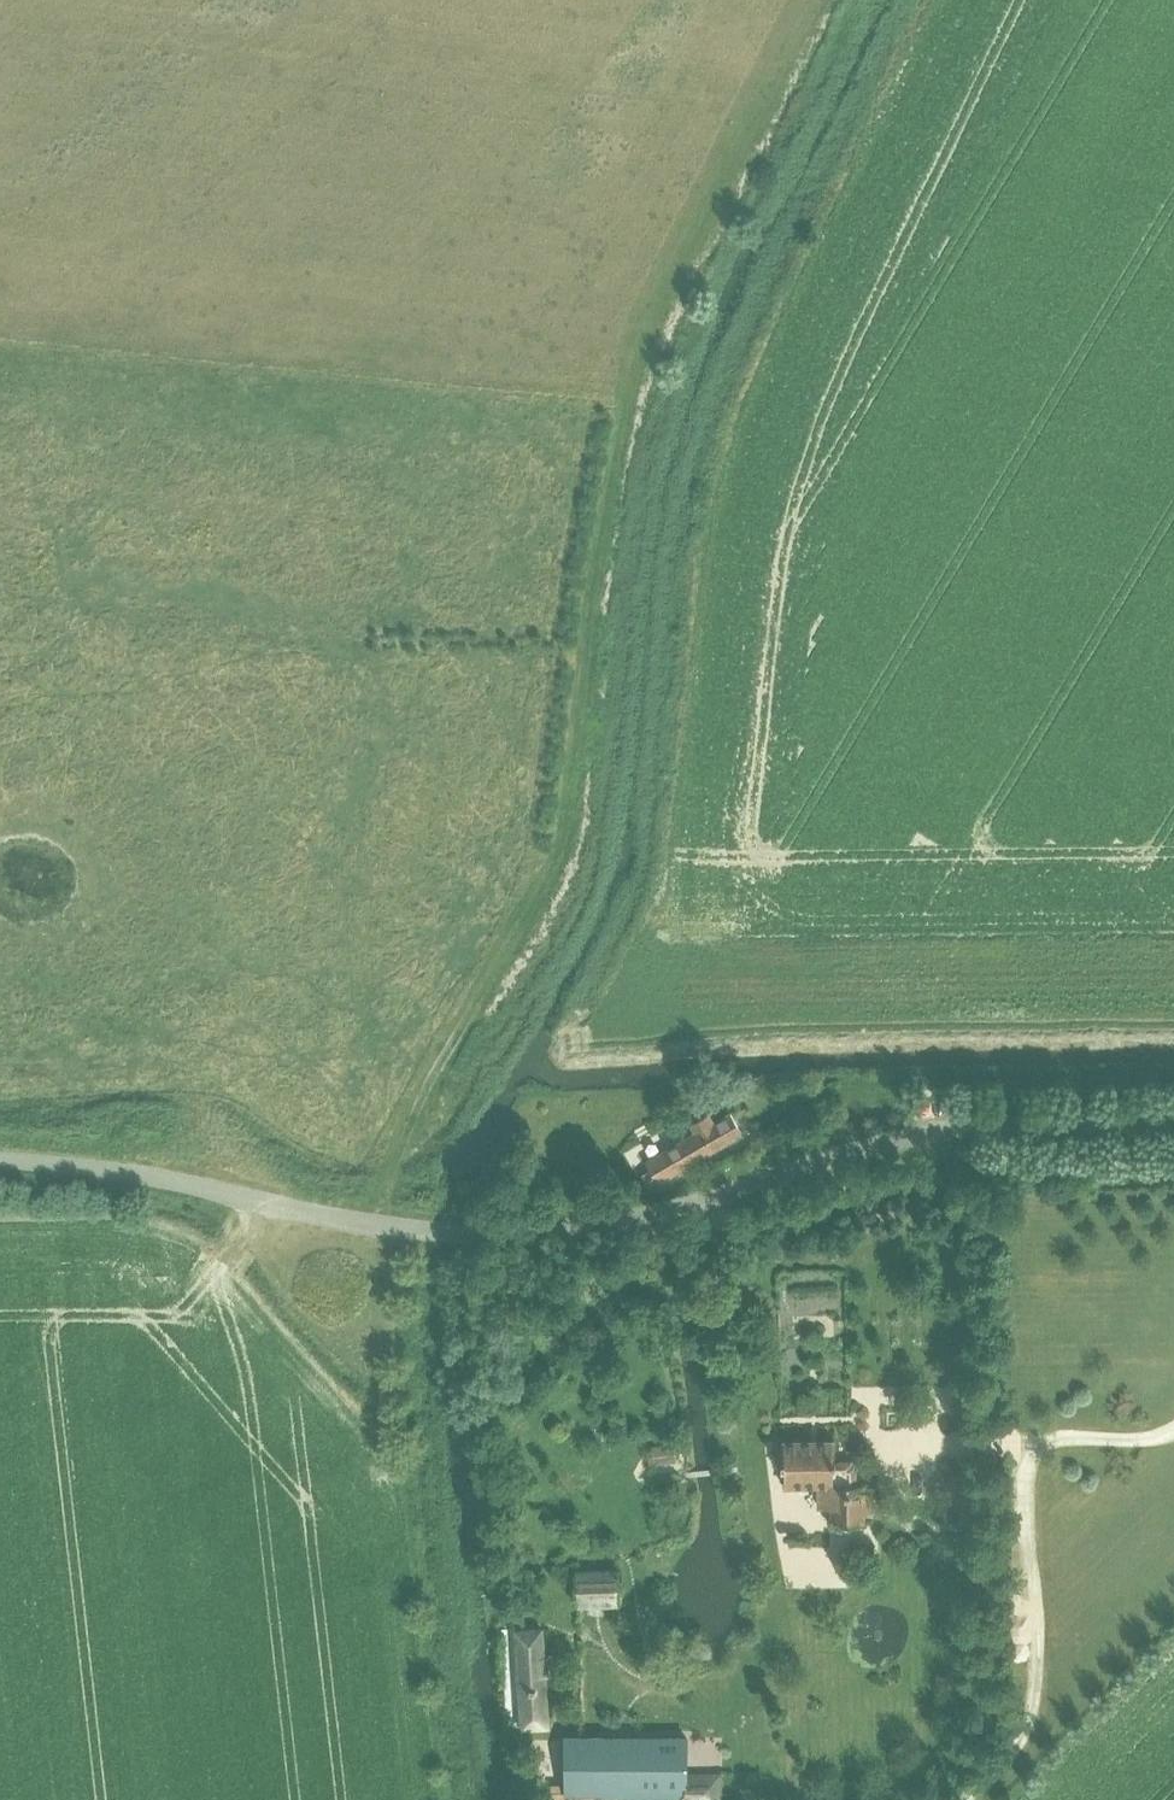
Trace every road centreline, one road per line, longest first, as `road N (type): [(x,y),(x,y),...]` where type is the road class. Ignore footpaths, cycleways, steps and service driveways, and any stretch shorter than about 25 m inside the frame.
road 1 (unclassified): [(1173,1122),(928,1134),(657,1211),(476,1232),(365,1223),(129,1173),(0,1160)]
road 2 (track): [(631,408),(569,849),(542,919),(457,1054),(373,1223)]

